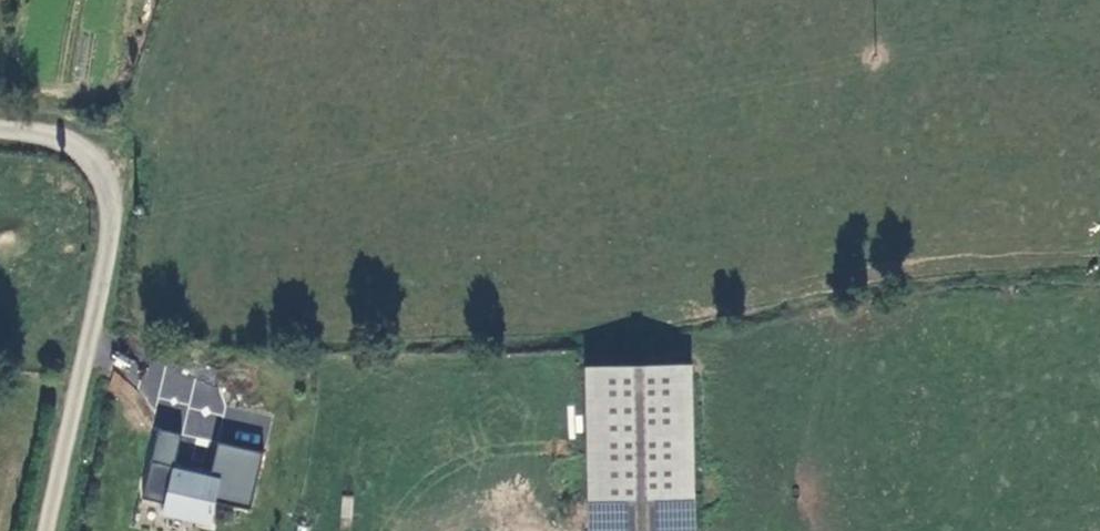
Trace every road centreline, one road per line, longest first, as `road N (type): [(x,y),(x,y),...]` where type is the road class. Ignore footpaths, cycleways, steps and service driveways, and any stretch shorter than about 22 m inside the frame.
road 1 (unclassified): [(51,530),(110,244),(109,203),(97,170),(68,138),(0,125)]

